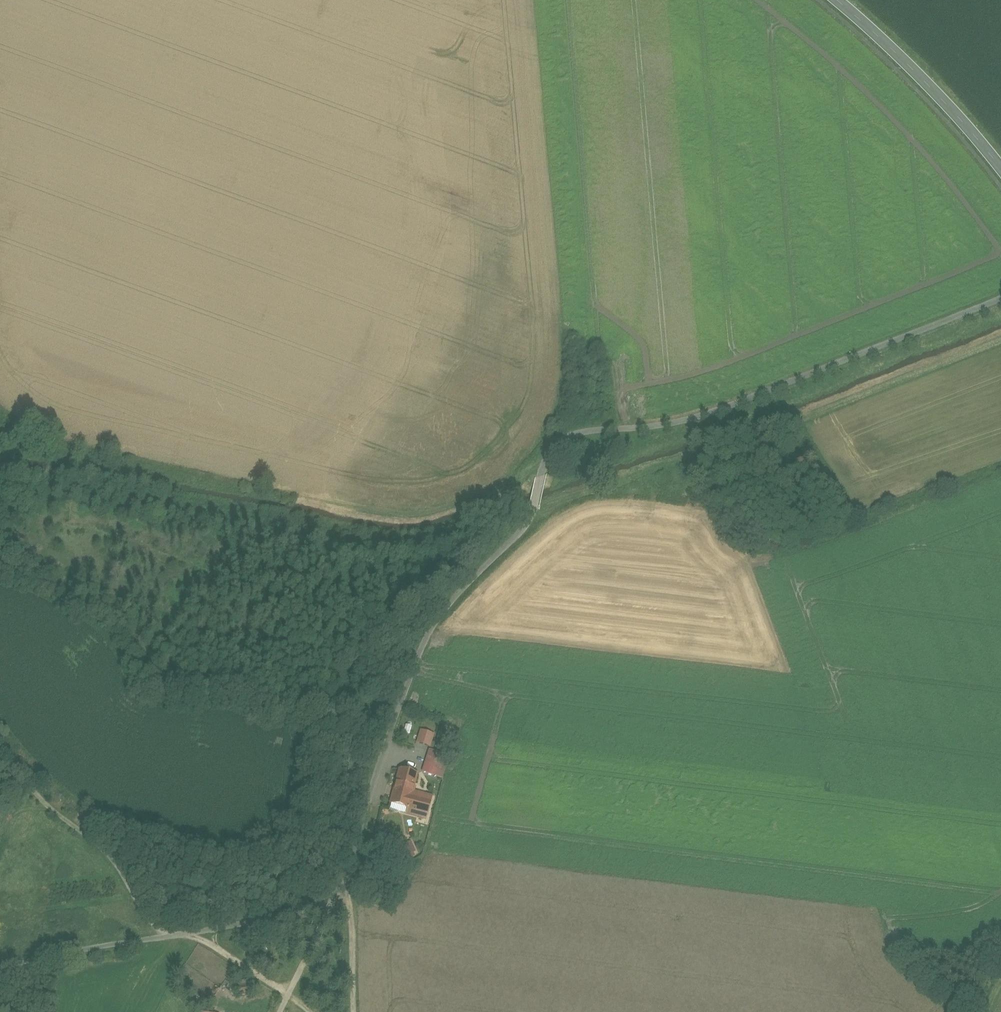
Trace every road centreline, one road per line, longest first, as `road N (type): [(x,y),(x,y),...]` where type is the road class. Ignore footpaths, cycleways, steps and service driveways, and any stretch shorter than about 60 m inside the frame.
road 1 (track): [(181,935),(148,922),(115,864),(33,797),(0,755)]
road 2 (tertiary): [(837,0),(892,43),(1000,164)]
road 3 (track): [(181,935),(260,975),(309,1011)]

